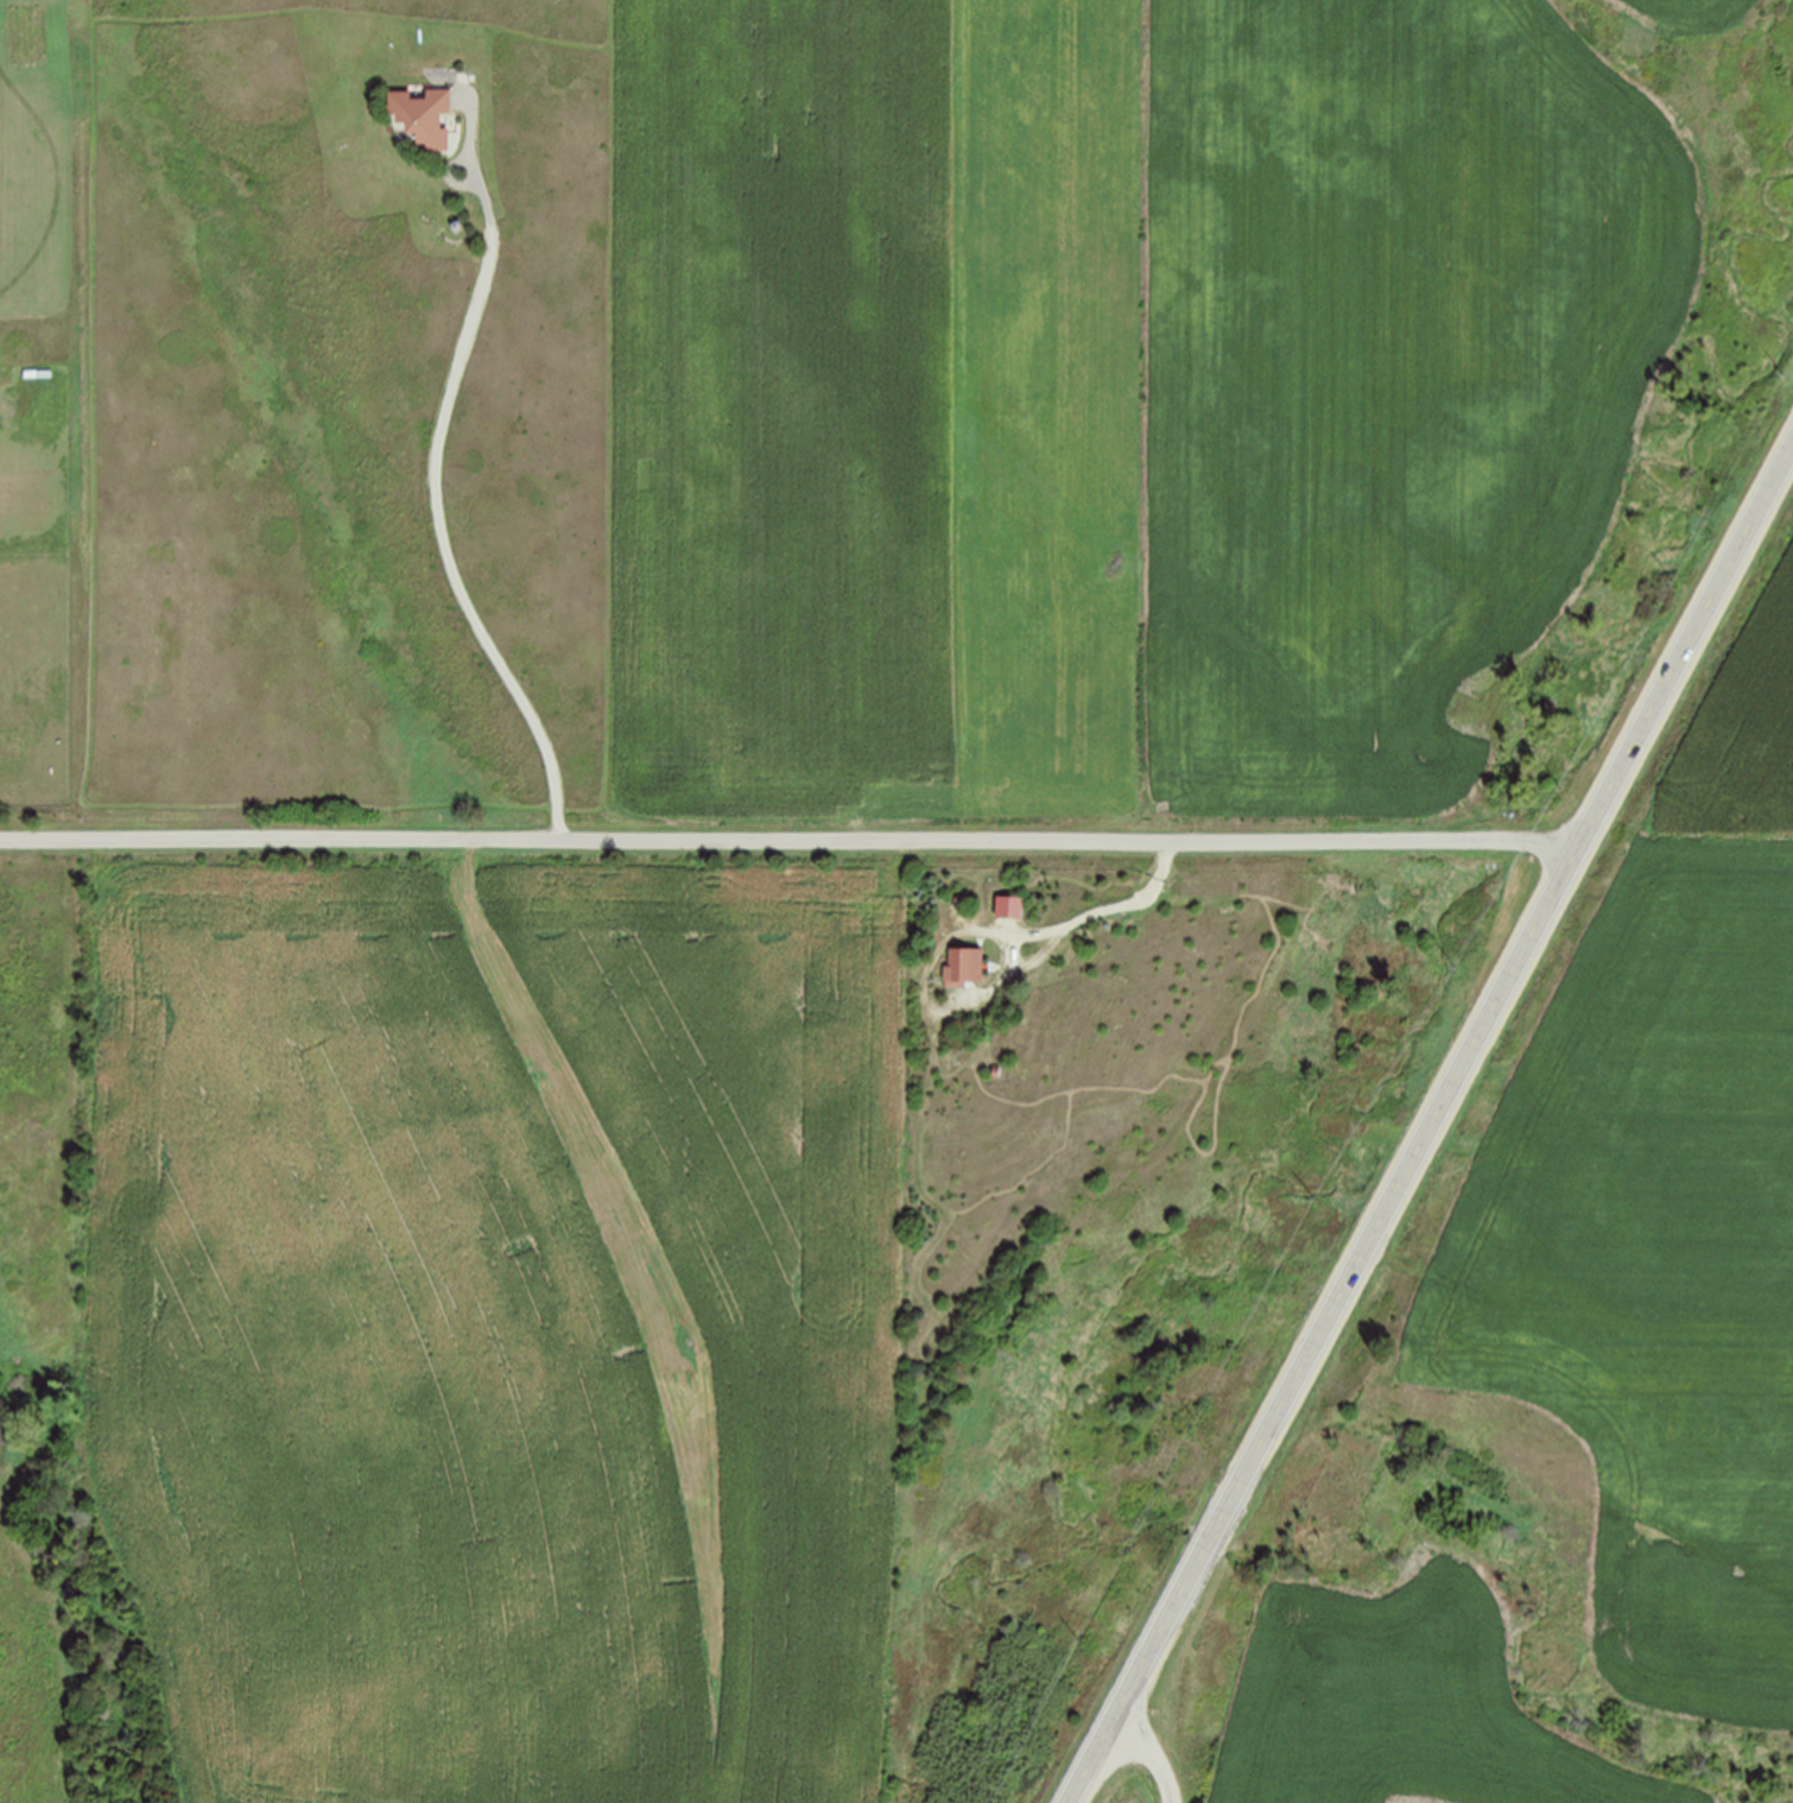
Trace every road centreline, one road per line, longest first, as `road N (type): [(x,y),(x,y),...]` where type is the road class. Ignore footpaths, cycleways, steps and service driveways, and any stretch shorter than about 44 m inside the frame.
road 1 (residential): [(1579,841),(0,838)]
road 2 (primary): [(1069,1802),(1358,1284),(1579,841),(1792,438)]

